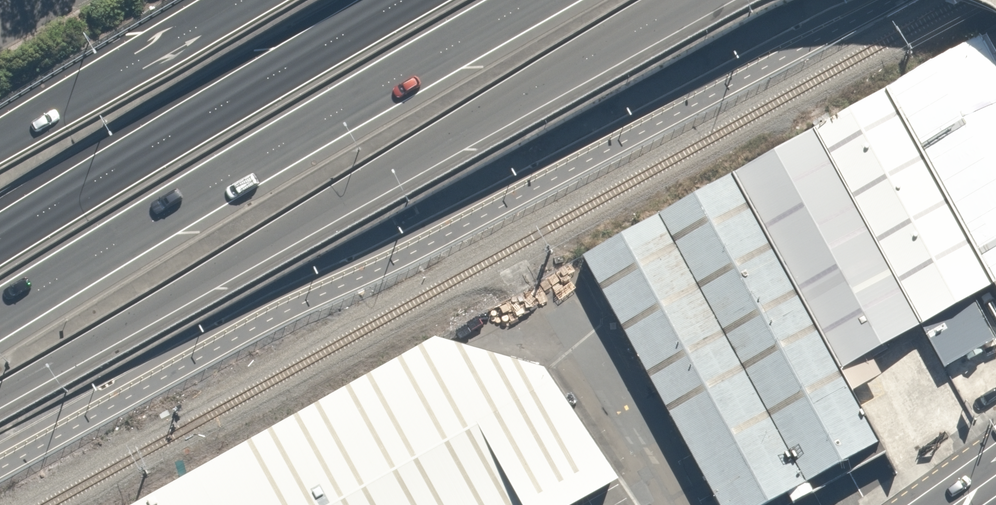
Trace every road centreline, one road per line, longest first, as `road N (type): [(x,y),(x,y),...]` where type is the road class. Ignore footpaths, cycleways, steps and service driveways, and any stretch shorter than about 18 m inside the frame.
road 1 (trunk): [(712,0),(0,396)]
road 2 (trunk): [(533,0),(0,314)]
road 3 (trunk): [(0,238),(401,0)]
road 4 (trunk): [(0,144),(243,0)]

